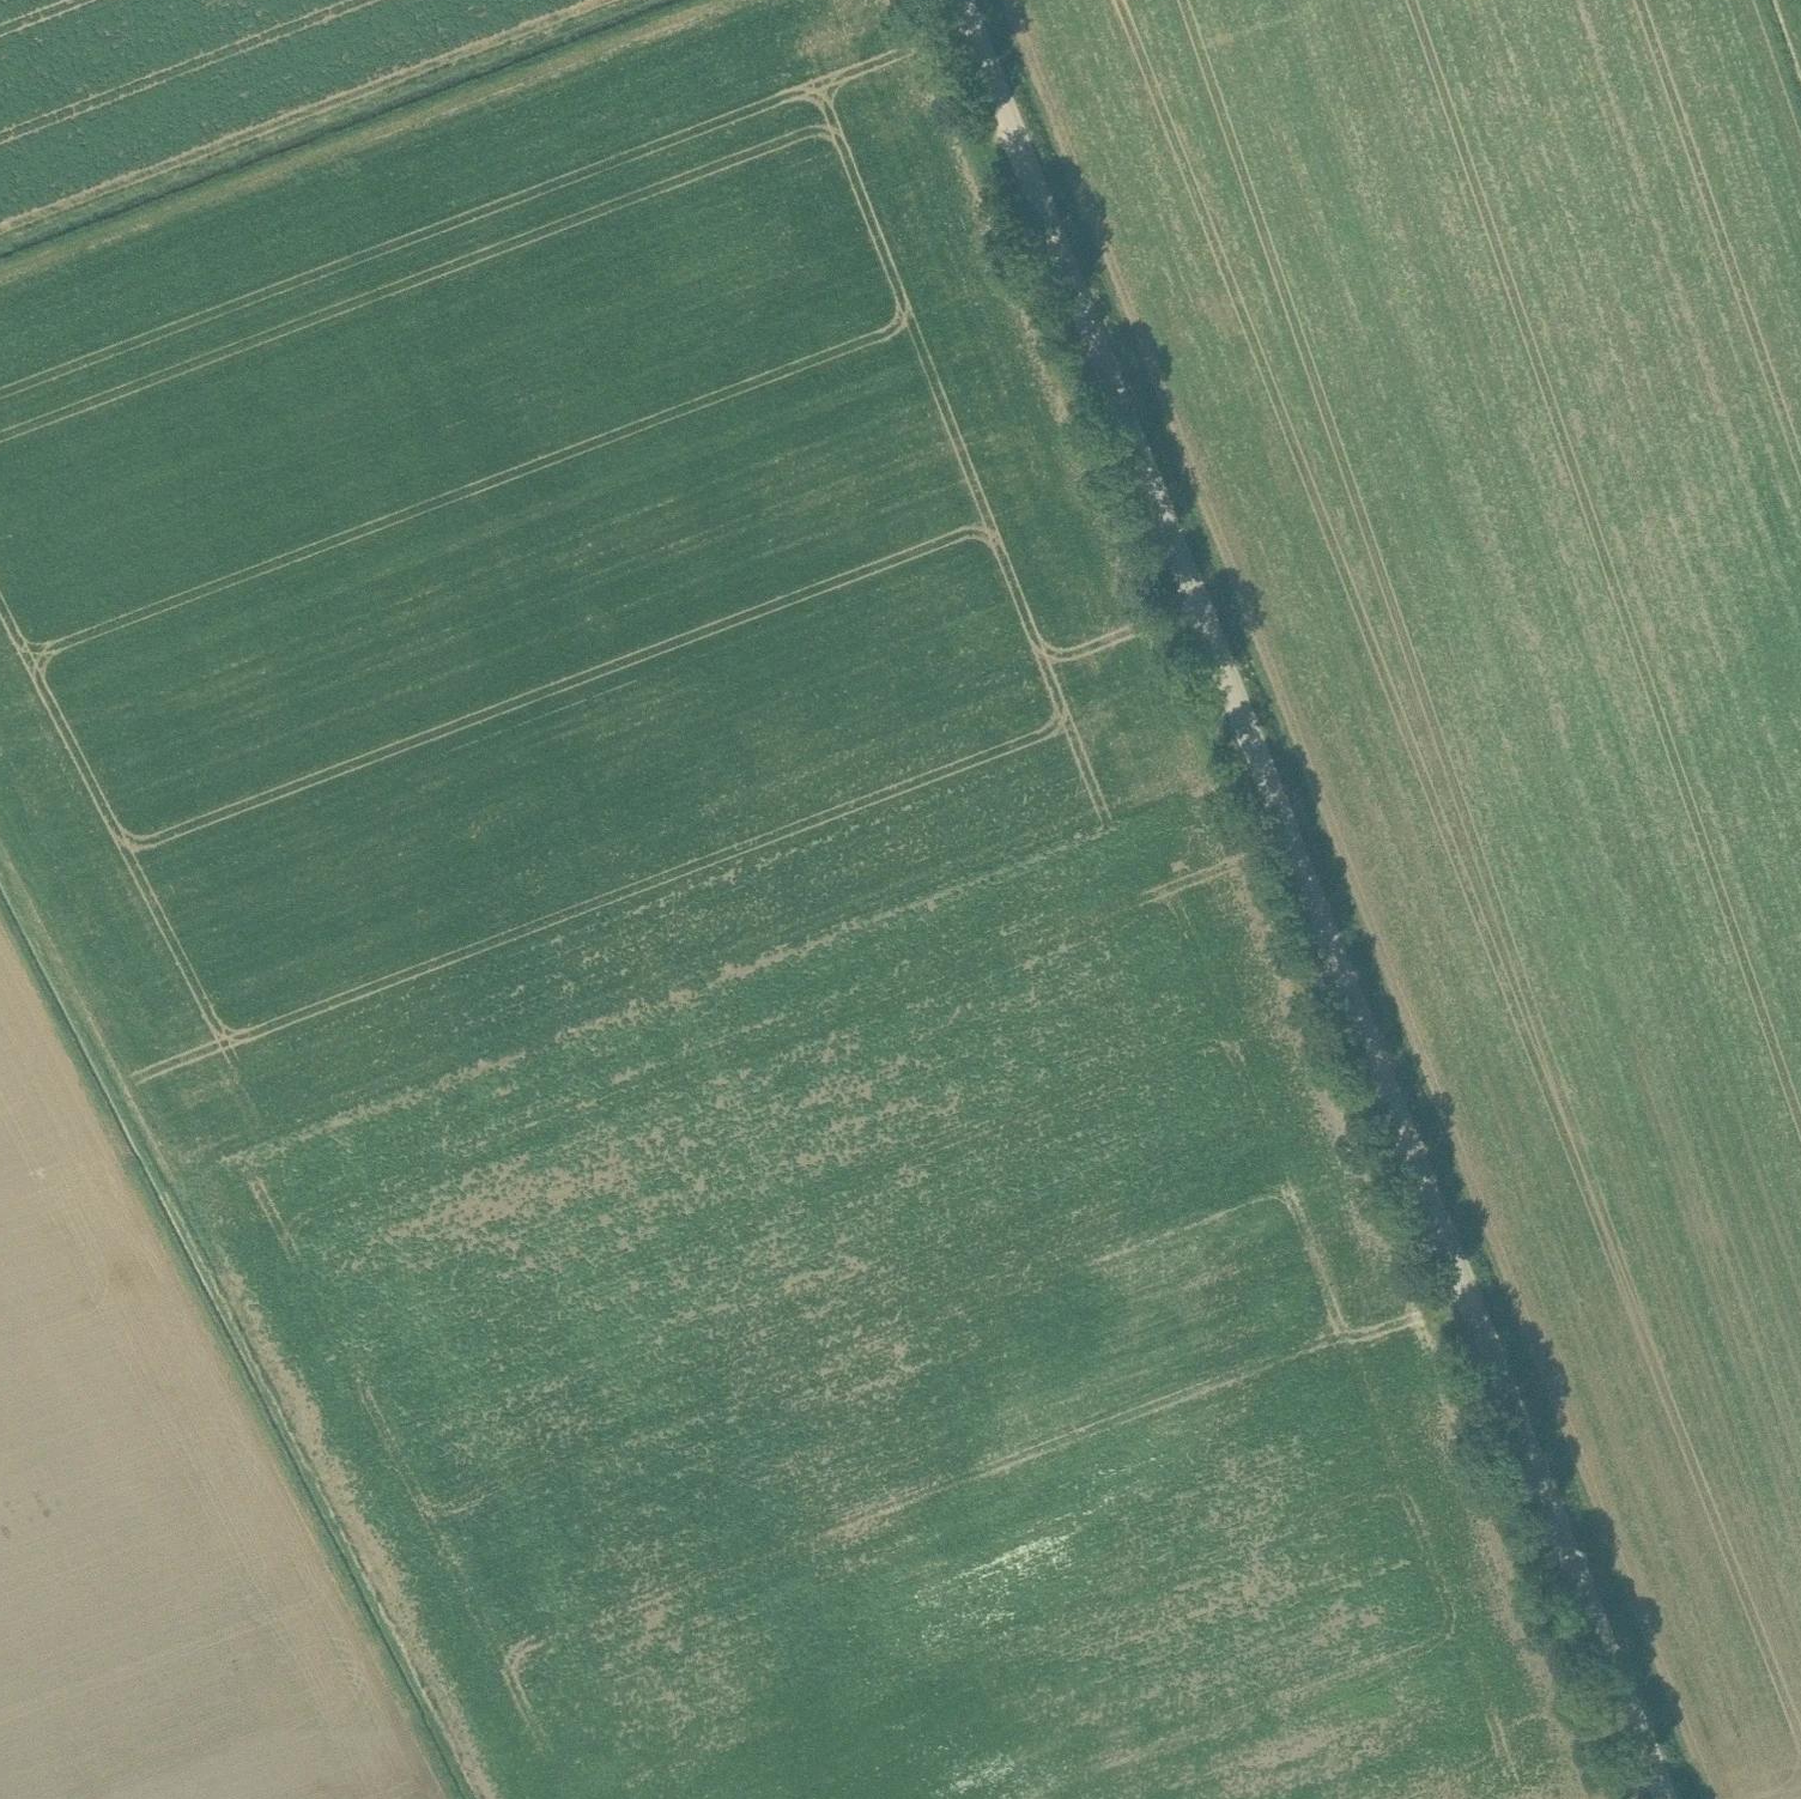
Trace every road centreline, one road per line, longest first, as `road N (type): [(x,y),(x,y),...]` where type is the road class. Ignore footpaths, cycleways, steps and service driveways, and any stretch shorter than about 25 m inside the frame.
road 1 (tertiary): [(1663,1798),(962,0)]

